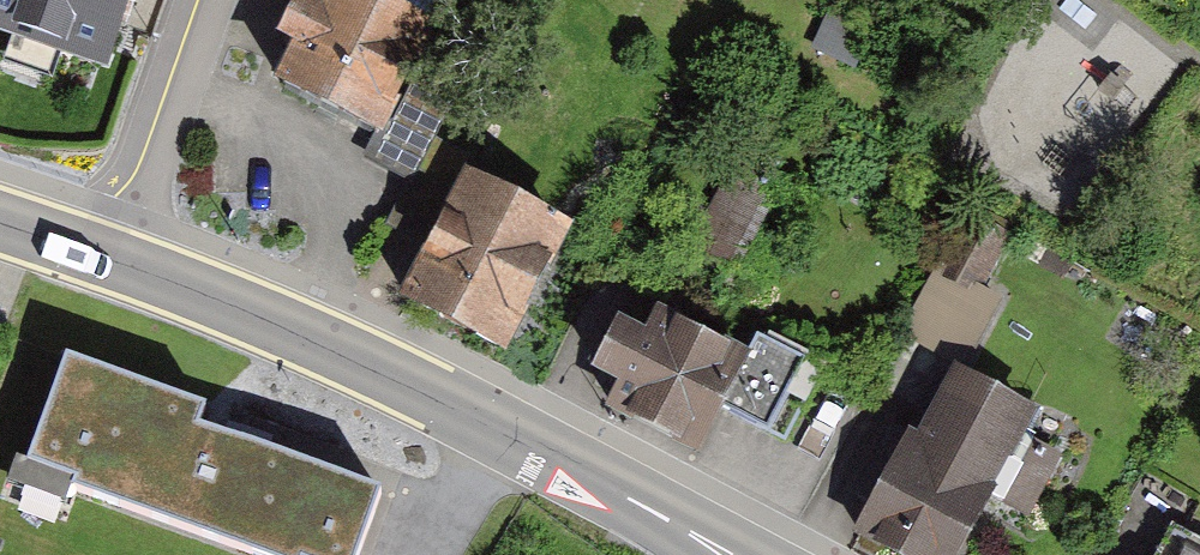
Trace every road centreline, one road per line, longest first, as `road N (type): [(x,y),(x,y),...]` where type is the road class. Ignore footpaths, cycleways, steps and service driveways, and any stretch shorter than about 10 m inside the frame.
road 1 (tertiary): [(122,260),(292,328),(725,554)]
road 2 (residential): [(213,0),(122,260)]
road 3 (tertiary): [(0,220),(122,260)]

